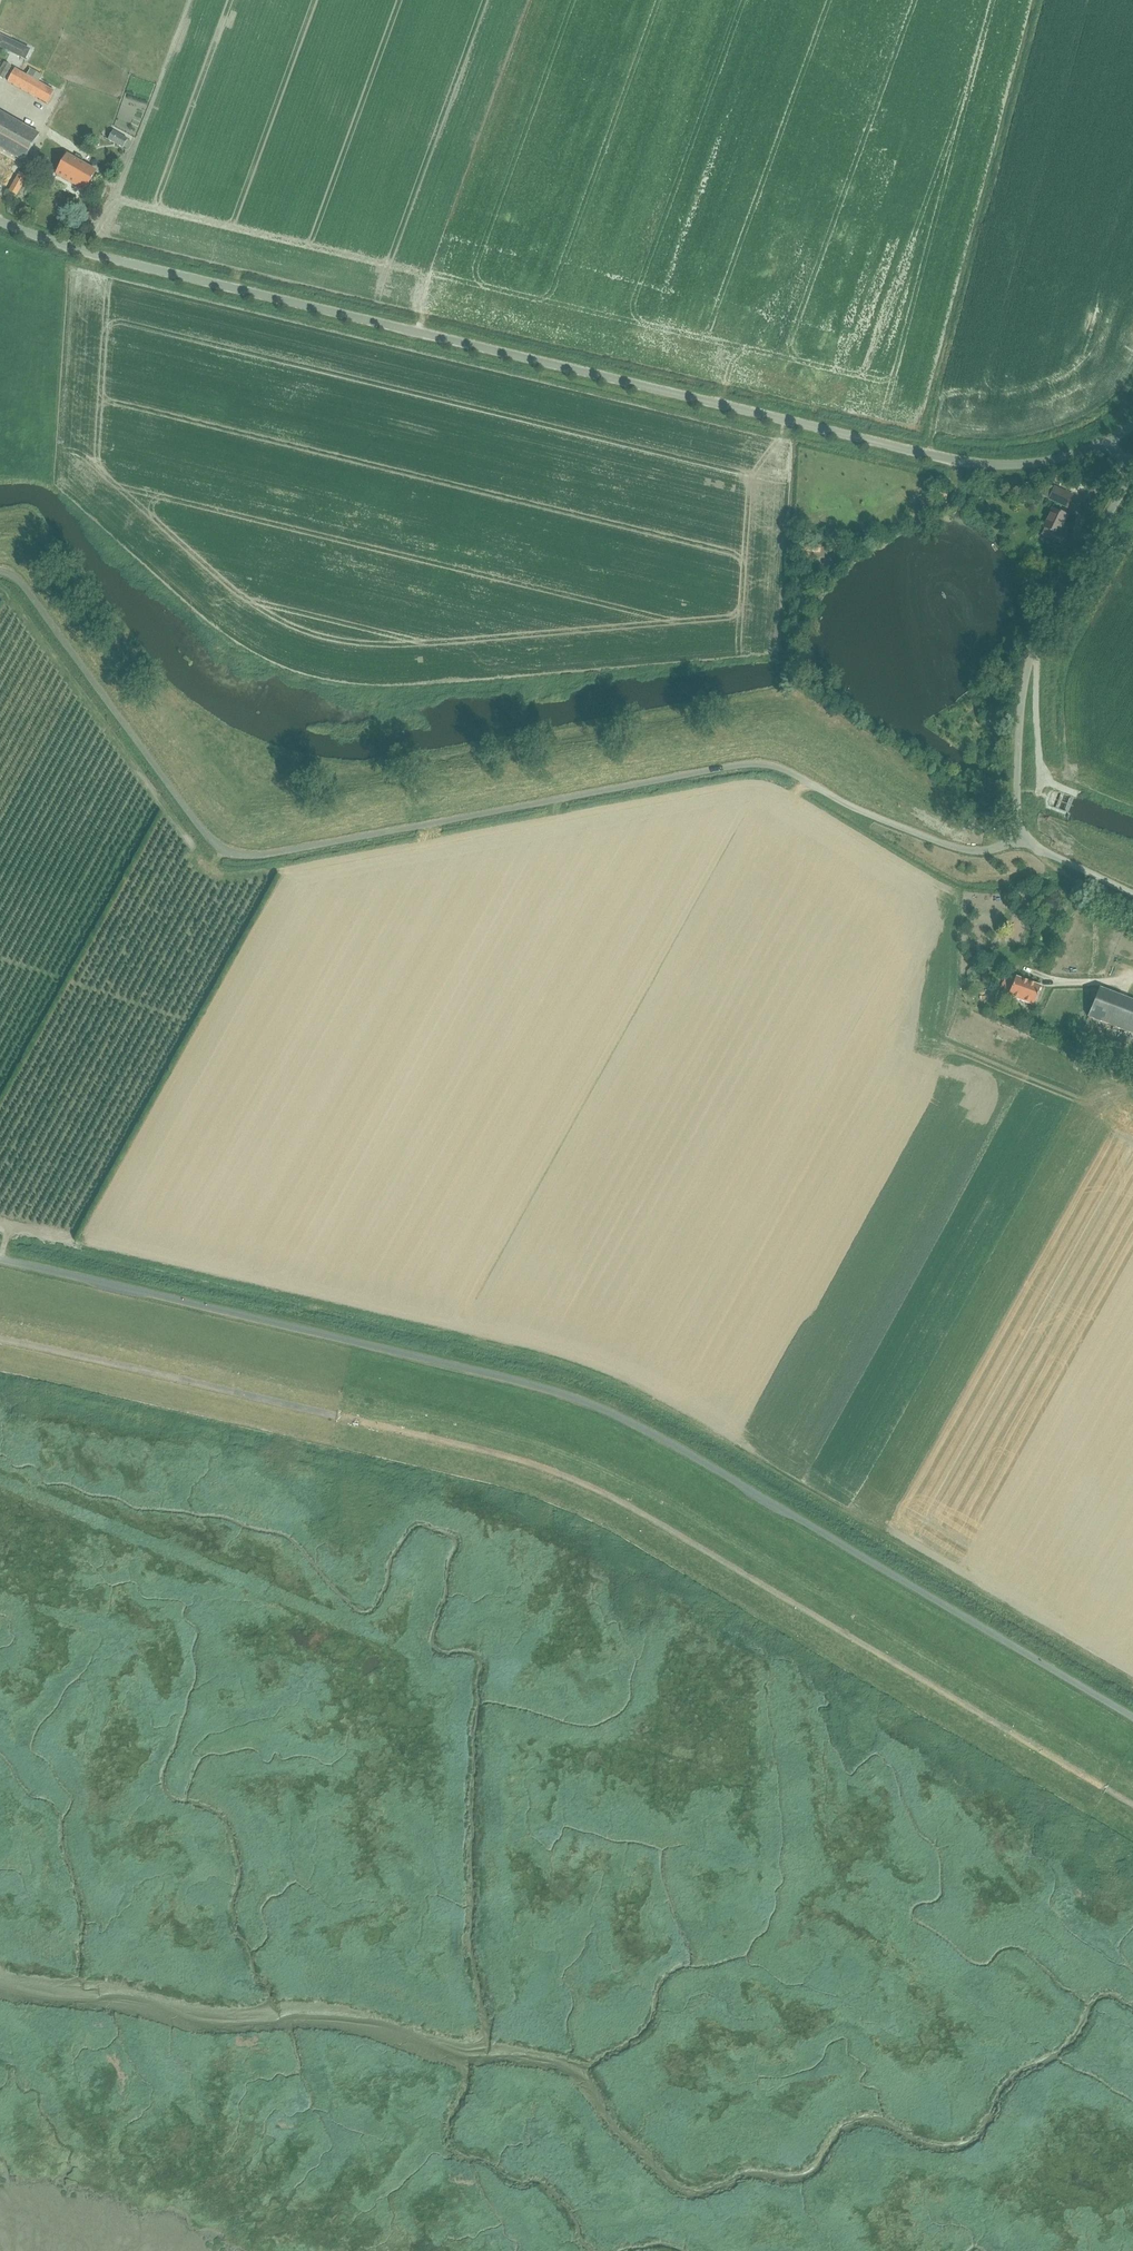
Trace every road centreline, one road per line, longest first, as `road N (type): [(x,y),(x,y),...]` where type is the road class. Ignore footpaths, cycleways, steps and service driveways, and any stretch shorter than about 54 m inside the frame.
road 1 (track): [(1132,1804),(604,1494),(522,1456),(0,1337)]
road 2 (unclassified): [(1132,1718),(680,1449),(588,1404),(0,1260)]
road 3 (unclassified): [(0,571),(25,588),(194,821),(214,844),(239,856),(761,764),(951,847),(977,852),(1017,843)]
road 4 (unclassified): [(1102,444),(1051,463),(997,468),(940,459),(220,289),(0,223)]
road 5 (unclassified): [(1131,476),(1037,636),(1025,675),(1014,716),(1017,843)]
road 6 (unclassified): [(1017,843),(1132,894)]

